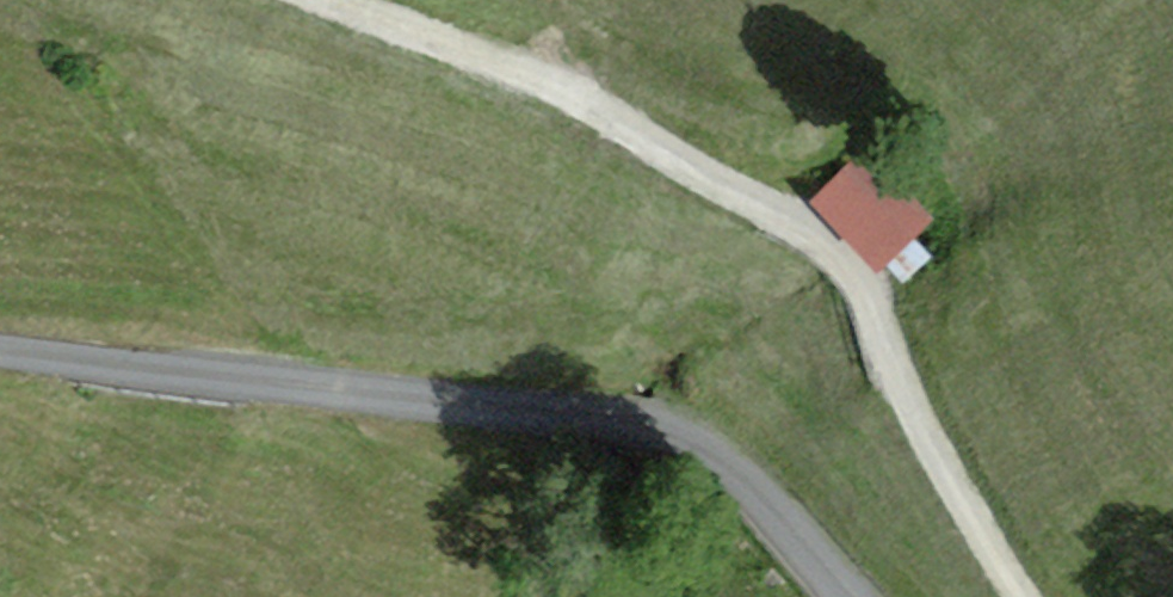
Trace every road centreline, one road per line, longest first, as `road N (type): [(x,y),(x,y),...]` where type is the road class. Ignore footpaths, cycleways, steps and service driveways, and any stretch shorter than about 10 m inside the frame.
road 1 (track): [(1025,596),(975,521),(885,321),(847,259),(799,222),(482,57),(334,0)]
road 2 (tertiary): [(0,349),(685,432),(765,494),(857,596)]

